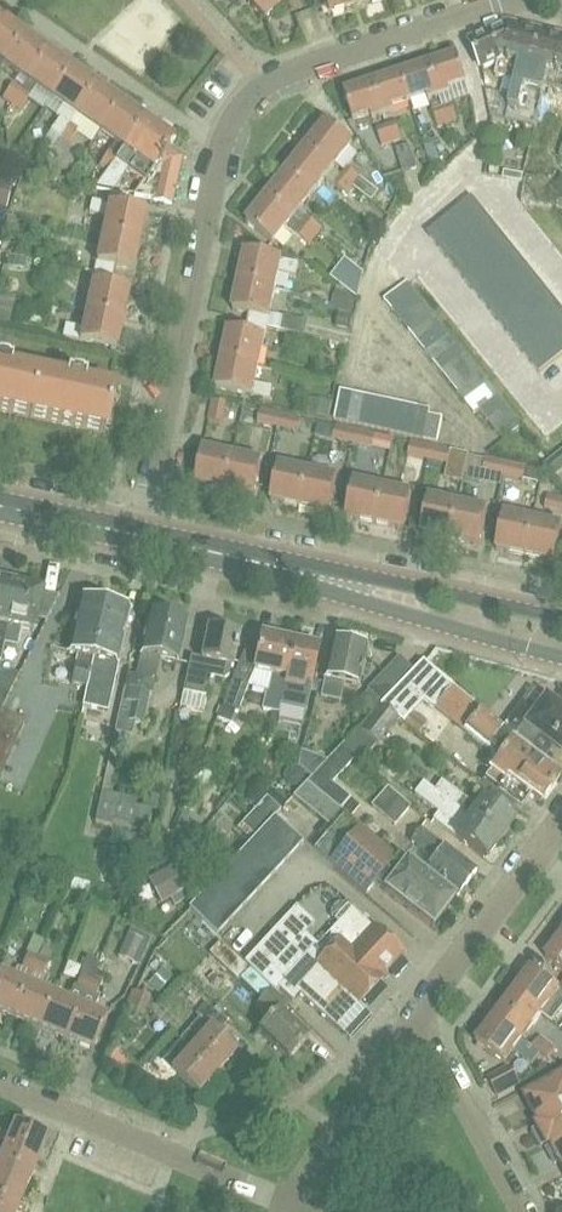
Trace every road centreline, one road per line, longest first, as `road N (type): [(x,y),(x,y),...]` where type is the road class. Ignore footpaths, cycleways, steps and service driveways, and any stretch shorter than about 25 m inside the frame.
road 1 (residential): [(138,538),(229,119),(283,74),(503,0)]
road 2 (residential): [(298,1205),(0,1082)]
road 3 (primary): [(291,570),(561,656)]
road 4 (primary): [(561,616),(395,581),(291,570)]
road 5 (unclassified): [(415,1024),(561,831)]
road 6 (residential): [(529,1211),(415,1024)]
road 7 (unclassified): [(298,1205),(415,1024)]
road 8 (primary): [(291,570),(138,538)]
road 9 (primary): [(138,538),(0,508)]

